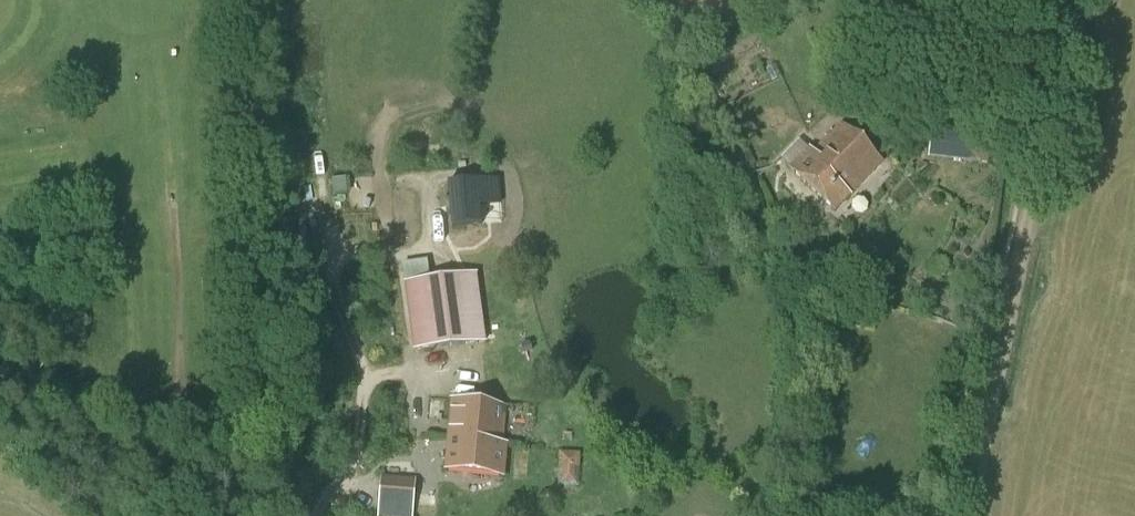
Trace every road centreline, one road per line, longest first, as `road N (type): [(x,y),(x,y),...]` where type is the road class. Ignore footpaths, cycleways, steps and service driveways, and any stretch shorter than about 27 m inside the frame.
road 1 (track): [(1069,0),(963,515)]

